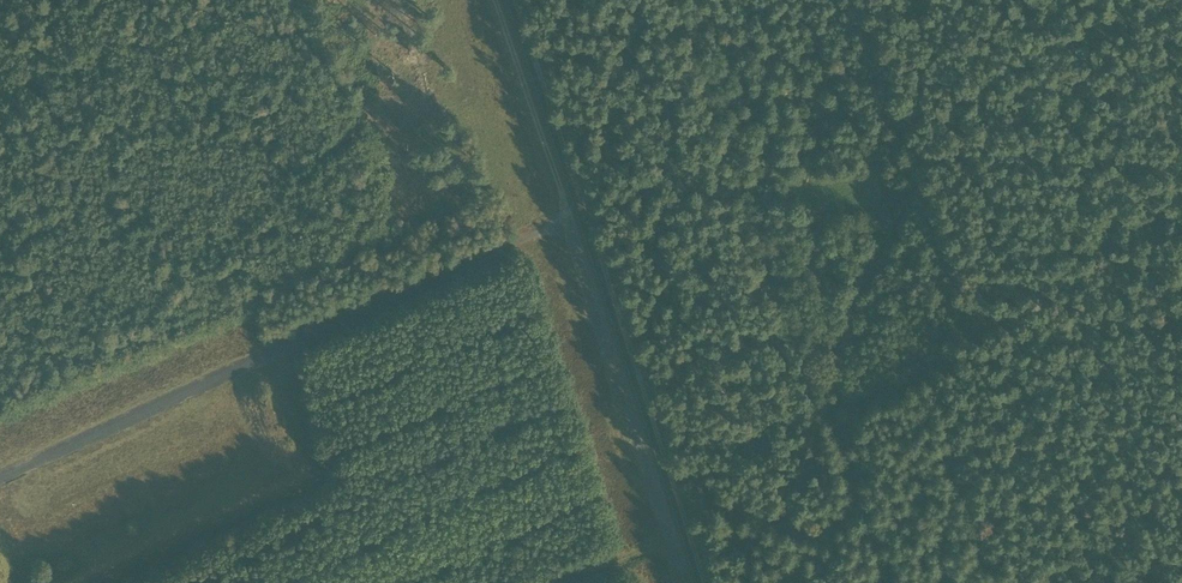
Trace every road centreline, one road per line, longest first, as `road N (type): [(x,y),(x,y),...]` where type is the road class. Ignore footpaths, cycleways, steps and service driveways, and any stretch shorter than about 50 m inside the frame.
road 1 (track): [(0,480),(570,218)]
road 2 (track): [(514,0),(705,582)]
road 3 (track): [(570,218),(687,582)]
road 4 (track): [(497,0),(570,218)]
road 5 (track): [(799,0),(825,74),(870,152)]

